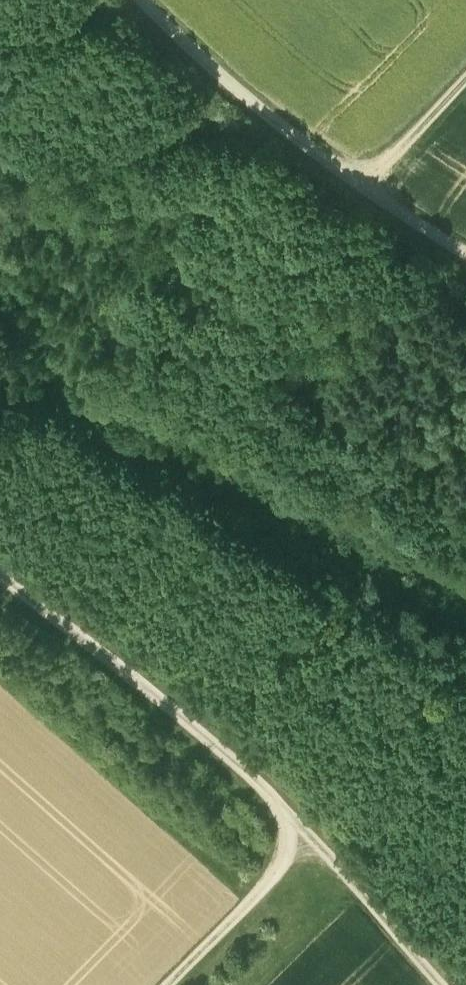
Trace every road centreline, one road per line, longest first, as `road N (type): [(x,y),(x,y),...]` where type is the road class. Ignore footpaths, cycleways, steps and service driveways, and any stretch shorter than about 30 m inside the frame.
road 1 (track): [(0,578),(144,686),(263,790),(445,984)]
road 2 (track): [(465,249),(303,143),(147,0)]
road 3 (track): [(170,984),(279,869),(298,830)]
road 4 (track): [(361,181),(465,77)]

